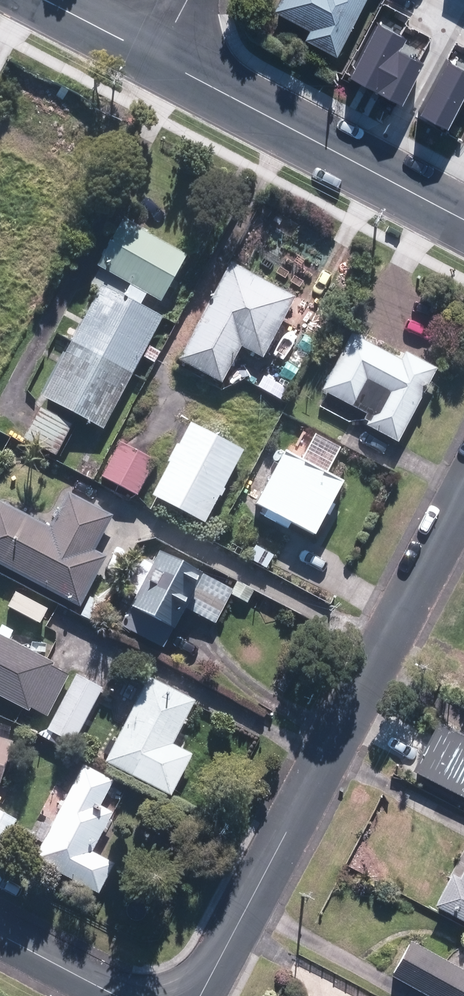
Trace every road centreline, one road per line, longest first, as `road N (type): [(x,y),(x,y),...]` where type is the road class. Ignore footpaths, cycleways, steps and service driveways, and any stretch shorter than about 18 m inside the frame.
road 1 (residential): [(198,995),(463,495)]
road 2 (tertiary): [(154,60),(463,220)]
road 3 (residential): [(0,934),(118,995)]
road 4 (tertiary): [(40,0),(154,60)]

